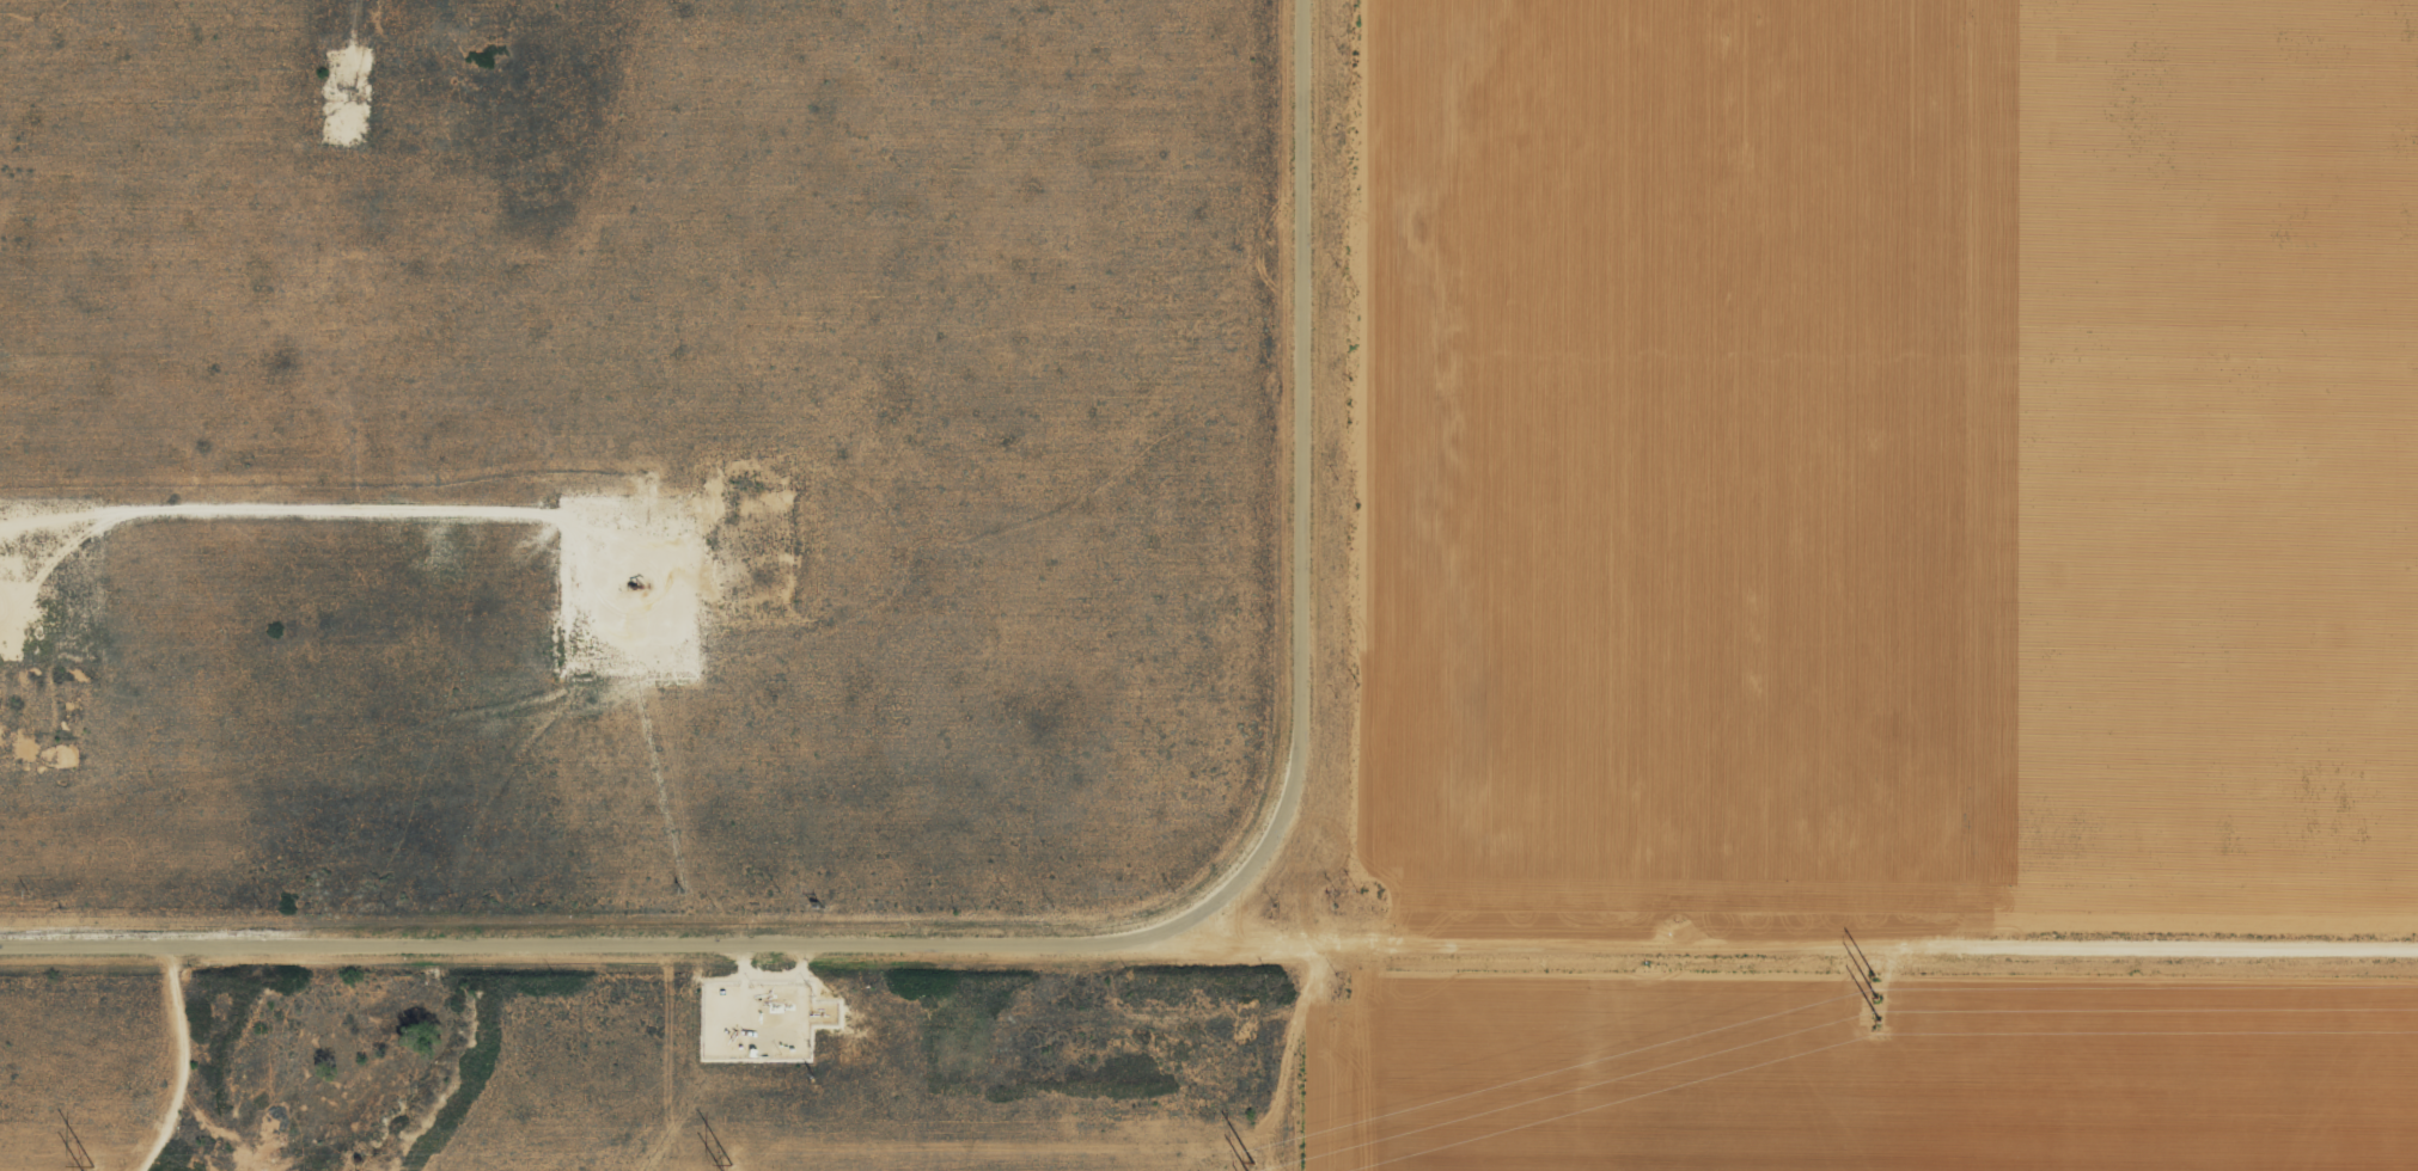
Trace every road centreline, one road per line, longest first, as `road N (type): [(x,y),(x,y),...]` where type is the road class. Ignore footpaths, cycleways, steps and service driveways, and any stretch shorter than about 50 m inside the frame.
road 1 (residential): [(0,933),(1172,919),(2417,929)]
road 2 (residential): [(1172,919),(1214,810),(1275,755),(1291,0)]
road 3 (residential): [(165,931),(179,1046),(166,1118),(122,1170)]

